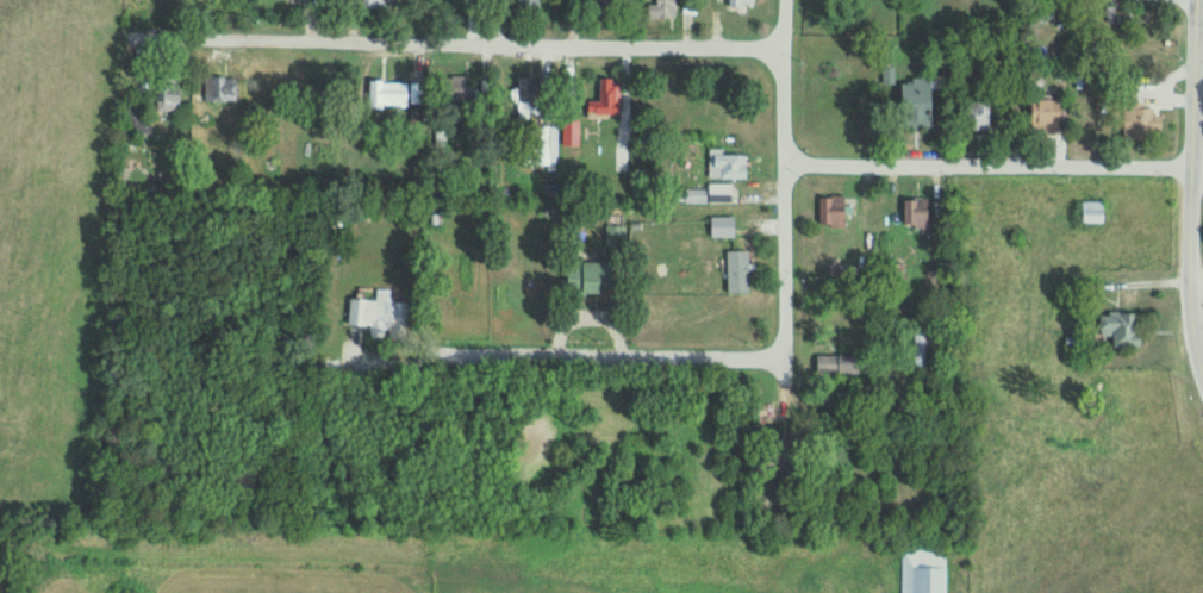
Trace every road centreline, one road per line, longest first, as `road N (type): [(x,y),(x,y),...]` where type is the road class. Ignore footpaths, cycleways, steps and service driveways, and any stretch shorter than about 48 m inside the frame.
road 1 (residential): [(780,48),(33,20)]
road 2 (residential): [(773,507),(782,0)]
road 3 (residential): [(1202,165),(785,161)]
road 4 (tertiary): [(1196,0),(1189,314),(1202,381)]
road 5 (residential): [(778,349),(451,345)]
road 6 (residential): [(774,463),(996,469)]

